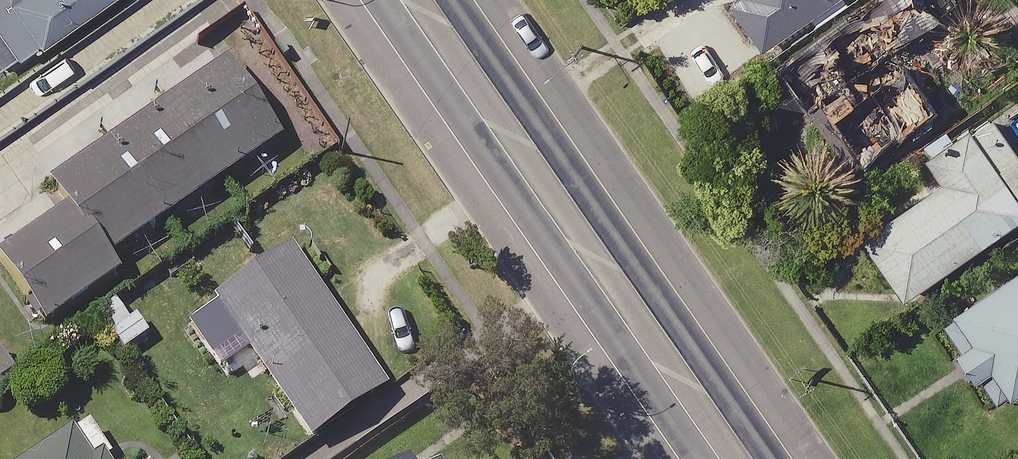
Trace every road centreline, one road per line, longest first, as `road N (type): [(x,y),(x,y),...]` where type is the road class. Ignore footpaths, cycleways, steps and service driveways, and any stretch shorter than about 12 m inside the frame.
road 1 (secondary): [(420,0),(740,458)]

